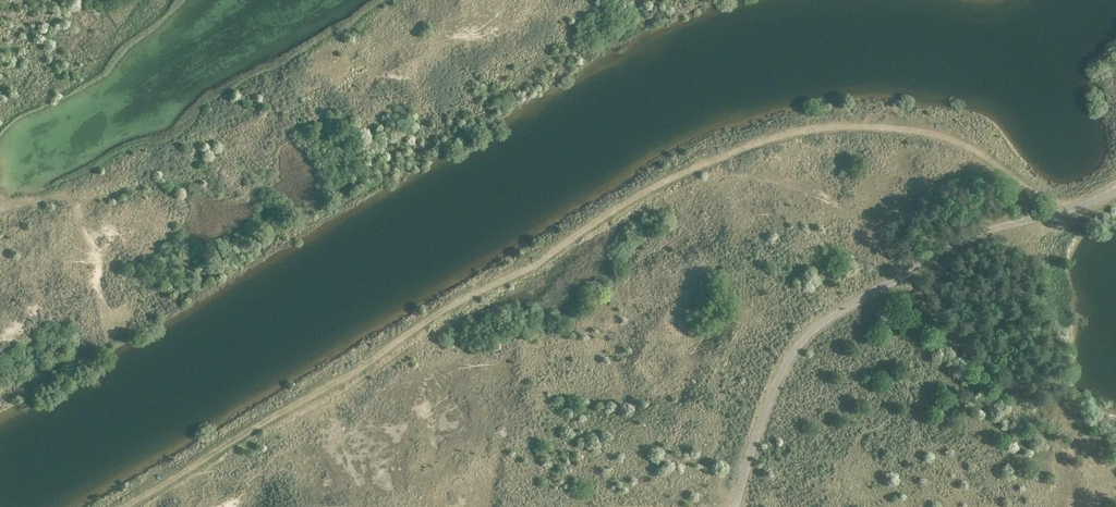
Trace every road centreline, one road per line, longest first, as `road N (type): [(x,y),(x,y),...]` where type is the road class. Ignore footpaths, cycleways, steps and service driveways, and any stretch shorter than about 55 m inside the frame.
road 1 (track): [(735,506),(766,390),(796,345),(912,266),(995,226),(1115,187)]

